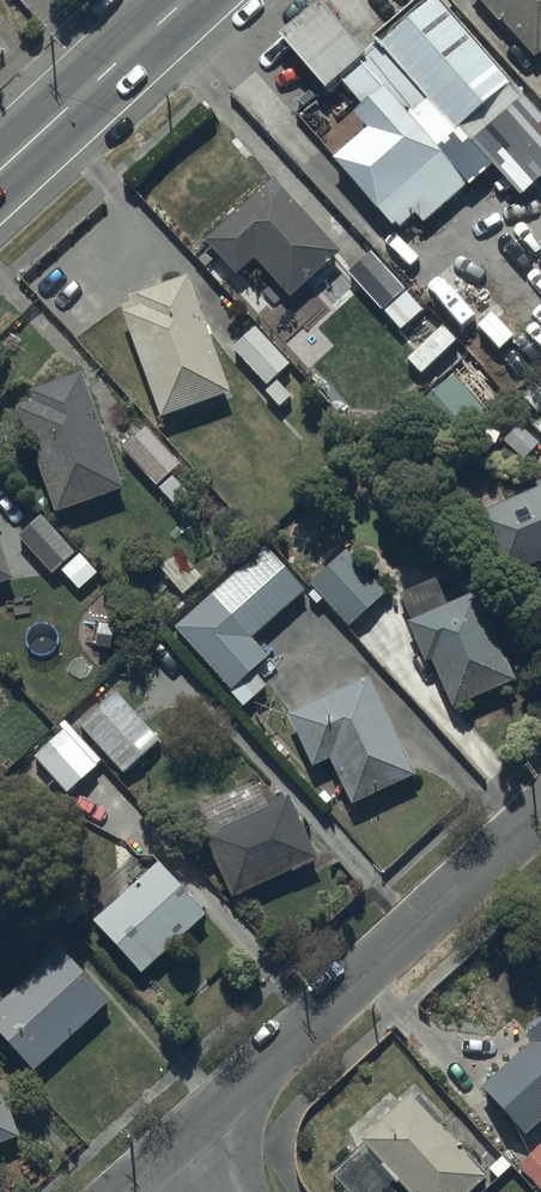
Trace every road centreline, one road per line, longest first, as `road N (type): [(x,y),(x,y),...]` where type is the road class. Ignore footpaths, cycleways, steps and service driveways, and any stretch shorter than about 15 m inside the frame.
road 1 (residential): [(178,1144),(540,813)]
road 2 (secondary): [(0,172),(187,0)]

